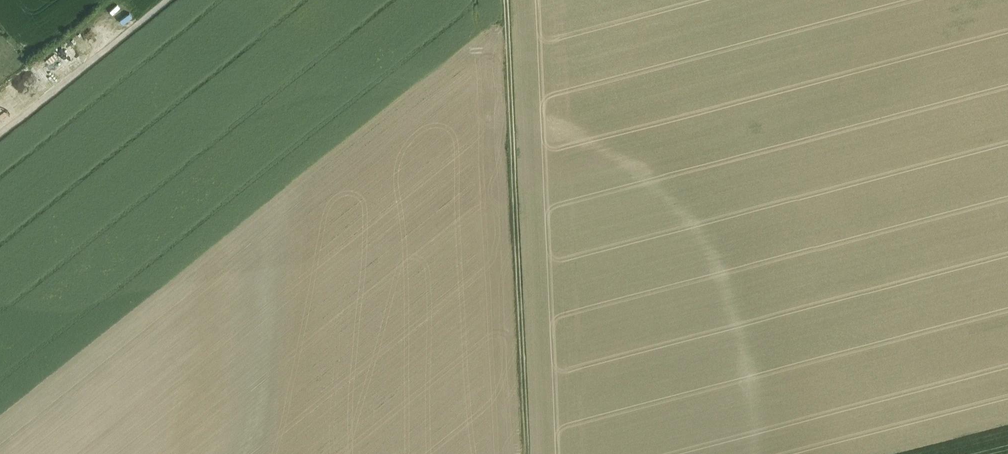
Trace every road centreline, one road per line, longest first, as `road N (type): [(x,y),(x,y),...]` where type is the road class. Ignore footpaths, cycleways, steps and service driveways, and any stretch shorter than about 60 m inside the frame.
road 1 (track): [(508,0),(529,453)]
road 2 (unclassified): [(167,0),(0,134)]

